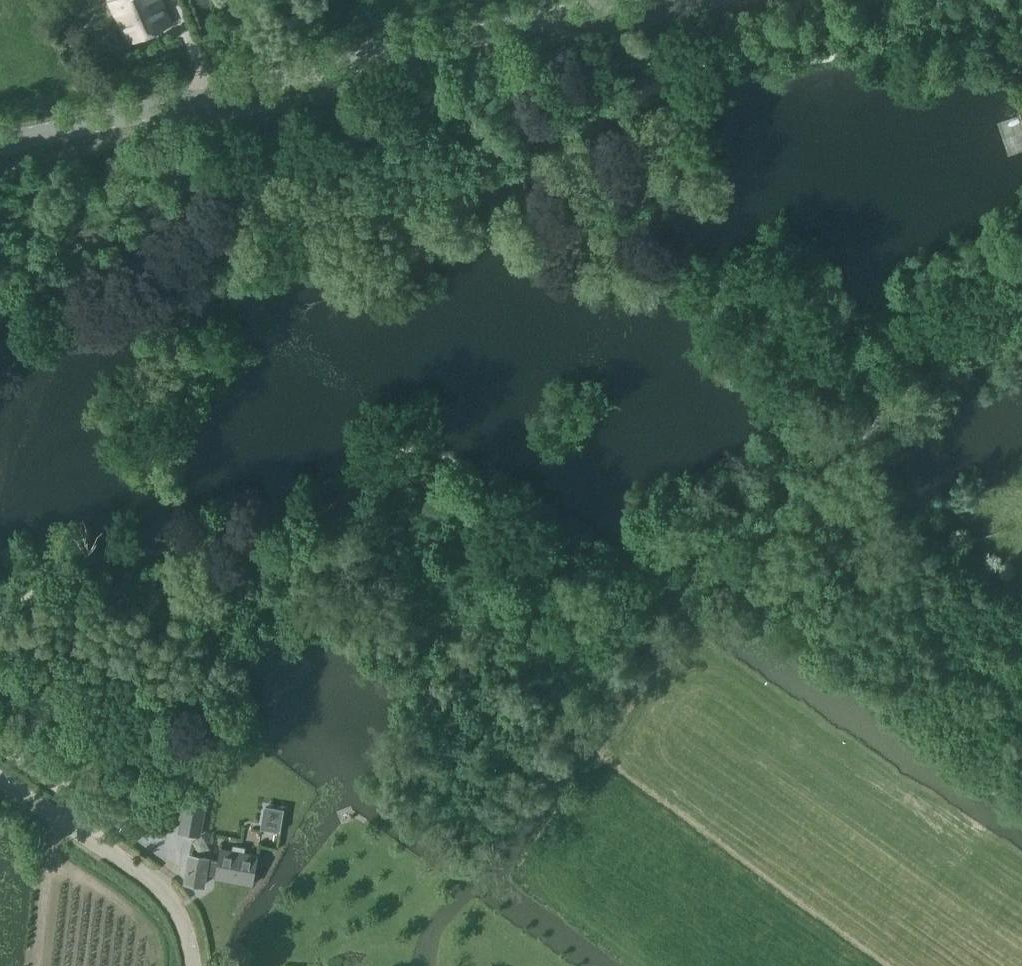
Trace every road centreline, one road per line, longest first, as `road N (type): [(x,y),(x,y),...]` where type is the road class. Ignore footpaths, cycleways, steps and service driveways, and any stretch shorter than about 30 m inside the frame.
road 1 (tertiary): [(0,139),(648,0)]
road 2 (unclassified): [(192,965),(184,930),(157,889),(0,777)]

